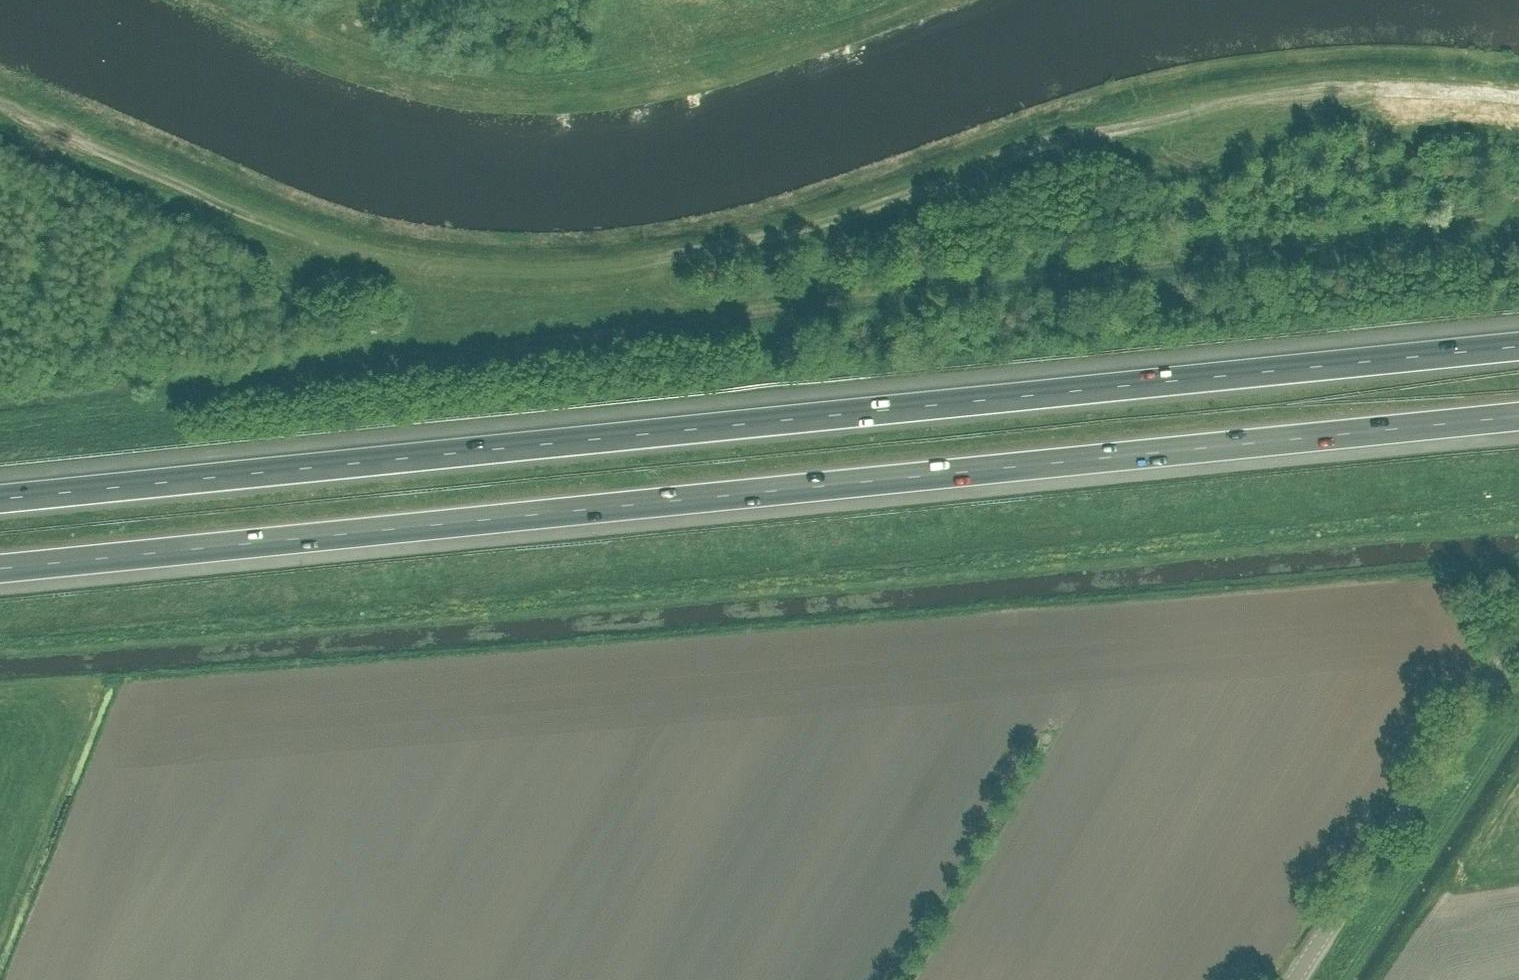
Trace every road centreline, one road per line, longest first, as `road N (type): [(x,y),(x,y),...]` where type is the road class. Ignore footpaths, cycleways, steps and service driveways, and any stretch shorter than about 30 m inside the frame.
road 1 (motorway): [(1518,345),(0,497)]
road 2 (motorway): [(0,568),(1518,418)]
road 3 (tertiary): [(1518,649),(1298,979)]

